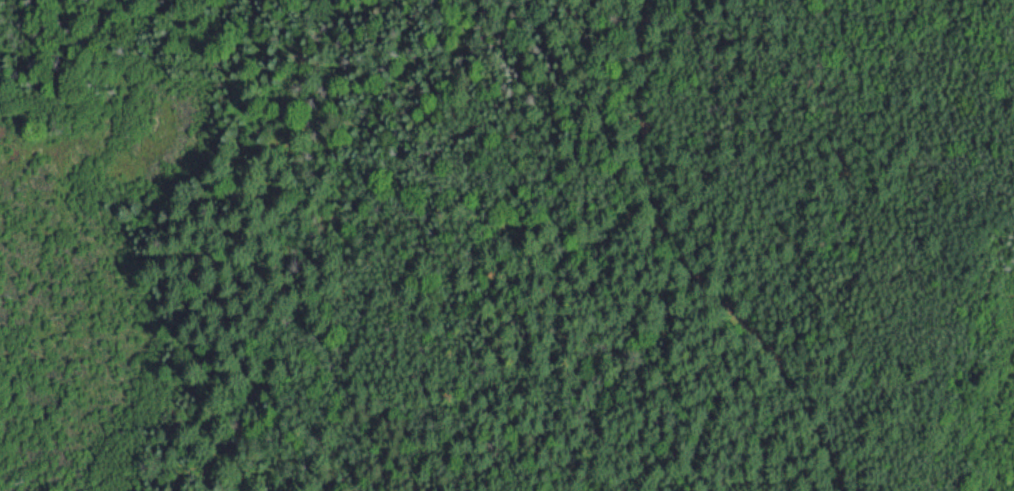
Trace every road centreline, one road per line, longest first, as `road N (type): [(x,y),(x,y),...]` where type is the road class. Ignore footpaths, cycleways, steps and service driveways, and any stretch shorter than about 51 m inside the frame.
road 1 (track): [(848,490),(834,440),(659,208),(645,135),(648,0)]

